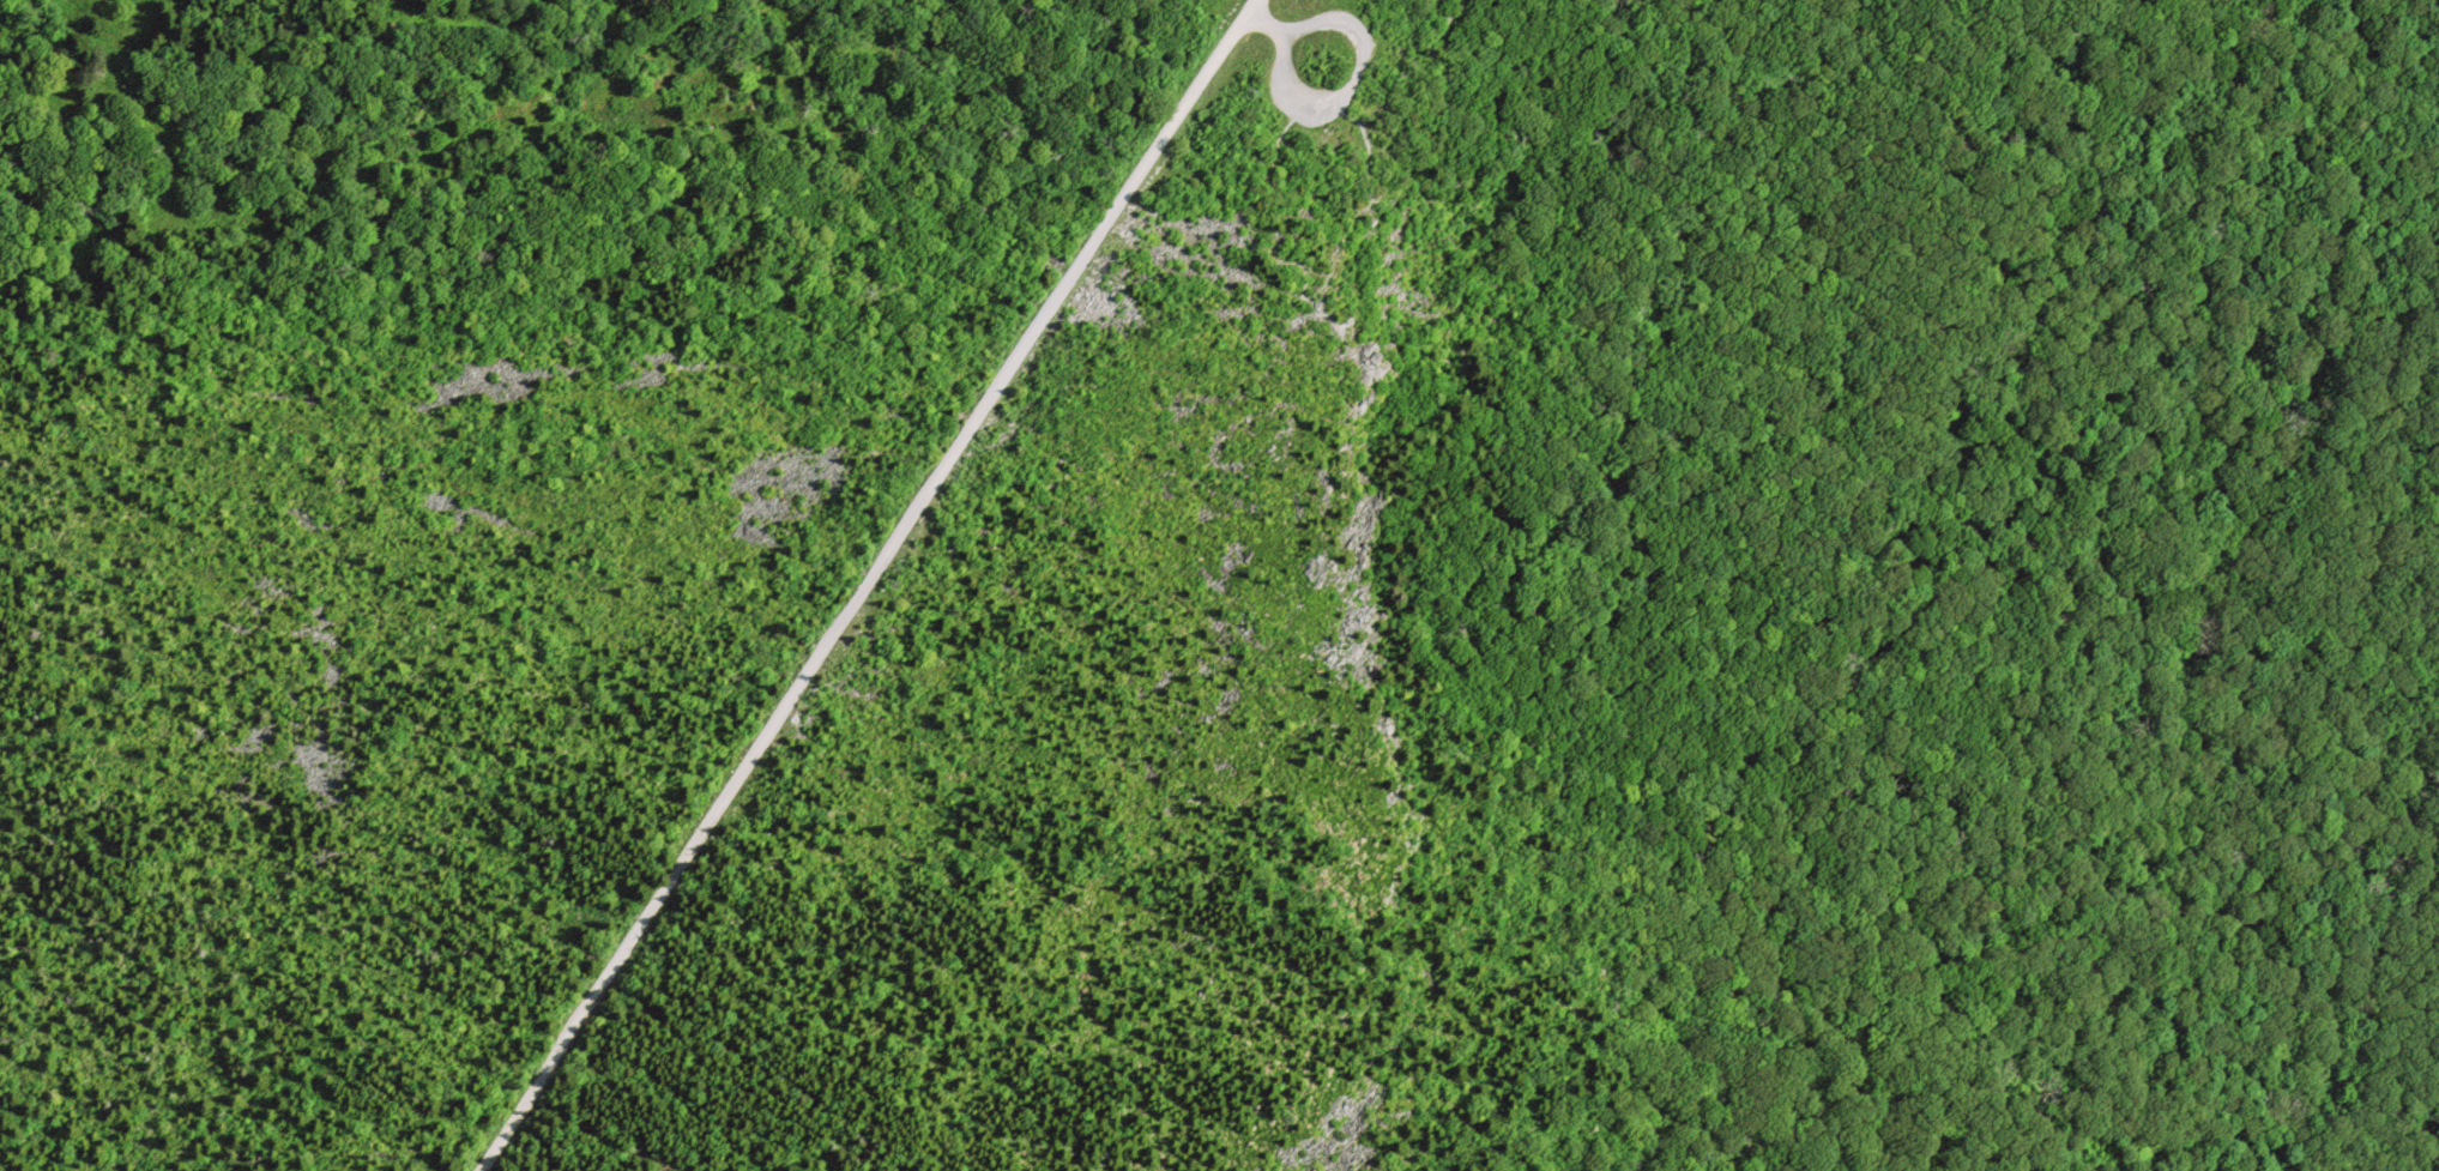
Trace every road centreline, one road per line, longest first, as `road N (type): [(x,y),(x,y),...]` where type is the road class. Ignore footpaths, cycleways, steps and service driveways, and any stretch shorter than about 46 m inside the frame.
road 1 (residential): [(481,1170),(1256,0)]

